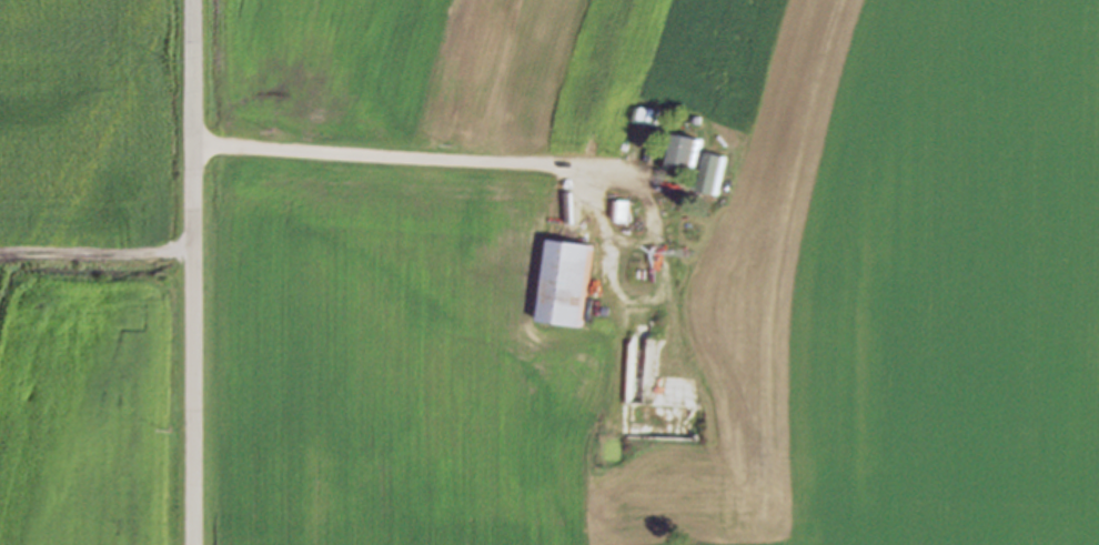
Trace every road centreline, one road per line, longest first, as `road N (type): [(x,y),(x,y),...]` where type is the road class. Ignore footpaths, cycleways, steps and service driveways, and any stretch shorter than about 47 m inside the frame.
road 1 (residential): [(196,544),(193,0)]
road 2 (residential): [(193,144),(646,170)]

